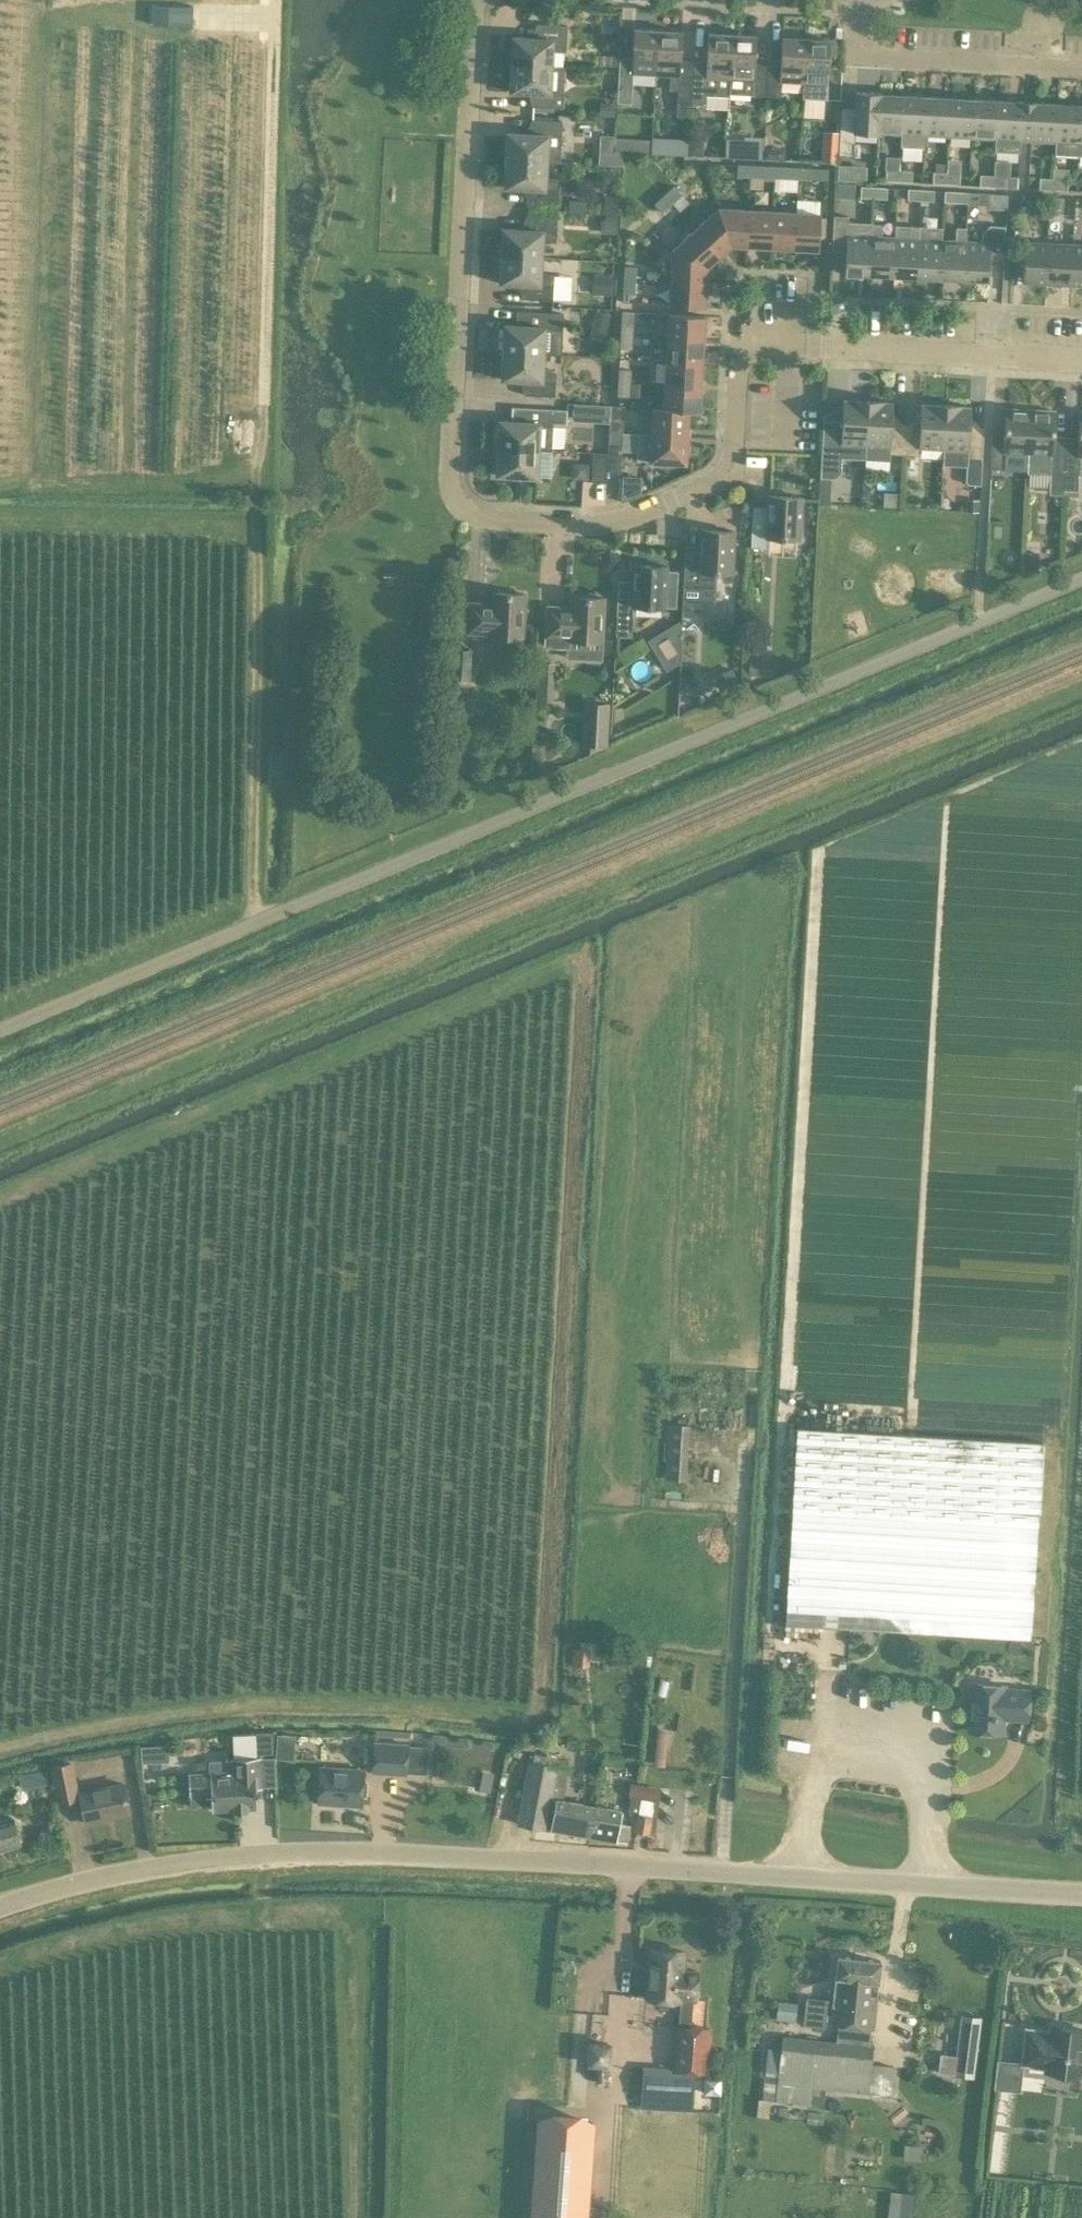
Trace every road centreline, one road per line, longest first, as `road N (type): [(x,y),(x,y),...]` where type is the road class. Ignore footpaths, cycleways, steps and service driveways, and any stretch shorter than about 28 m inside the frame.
road 1 (residential): [(1081,360),(762,342),(741,353),(731,458),(703,488),(595,526),(469,512),(449,485),(447,465),(475,0)]
road 2 (unclassified): [(0,1027),(1081,577)]
road 3 (unclassified): [(0,1909),(141,1870),(265,1854),(1081,1894)]
road 4 (residential): [(857,0),(856,53),(1081,64)]

